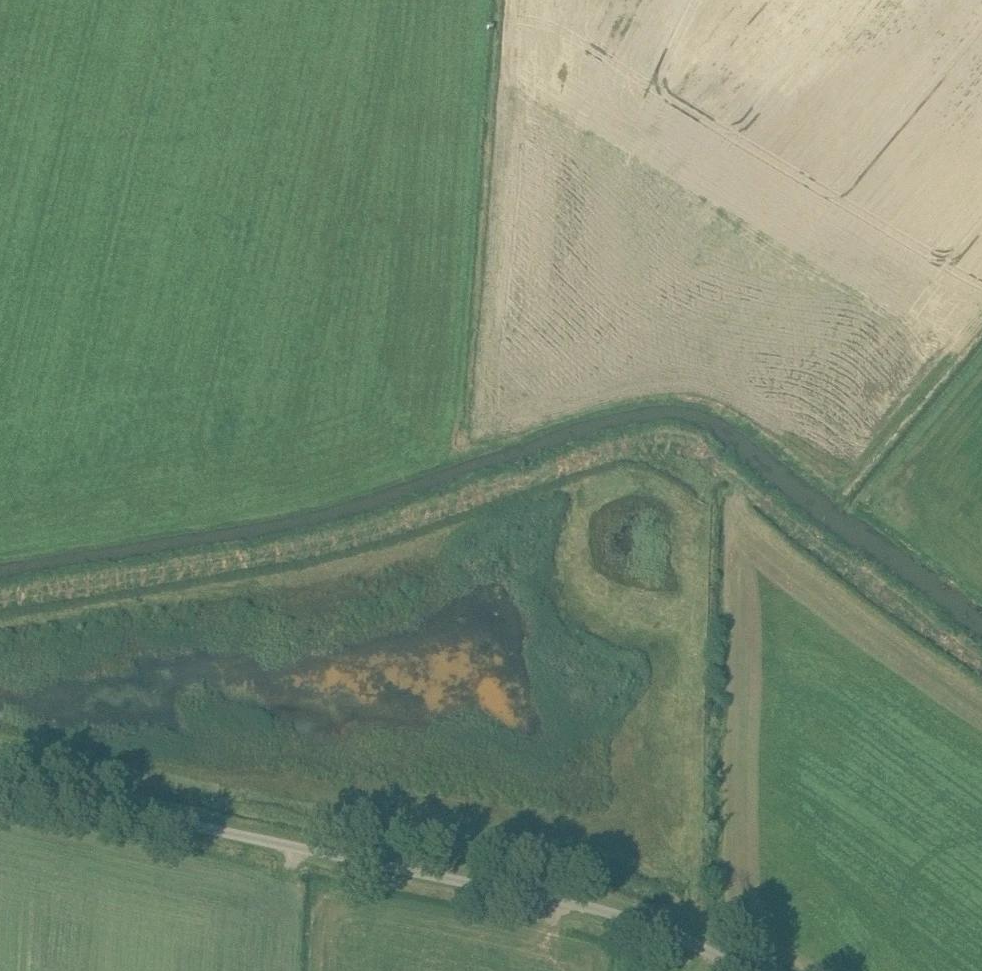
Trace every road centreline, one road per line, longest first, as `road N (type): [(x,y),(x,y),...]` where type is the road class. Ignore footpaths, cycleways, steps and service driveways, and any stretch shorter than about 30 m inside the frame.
road 1 (unclassified): [(737,970),(614,915),(0,789)]

